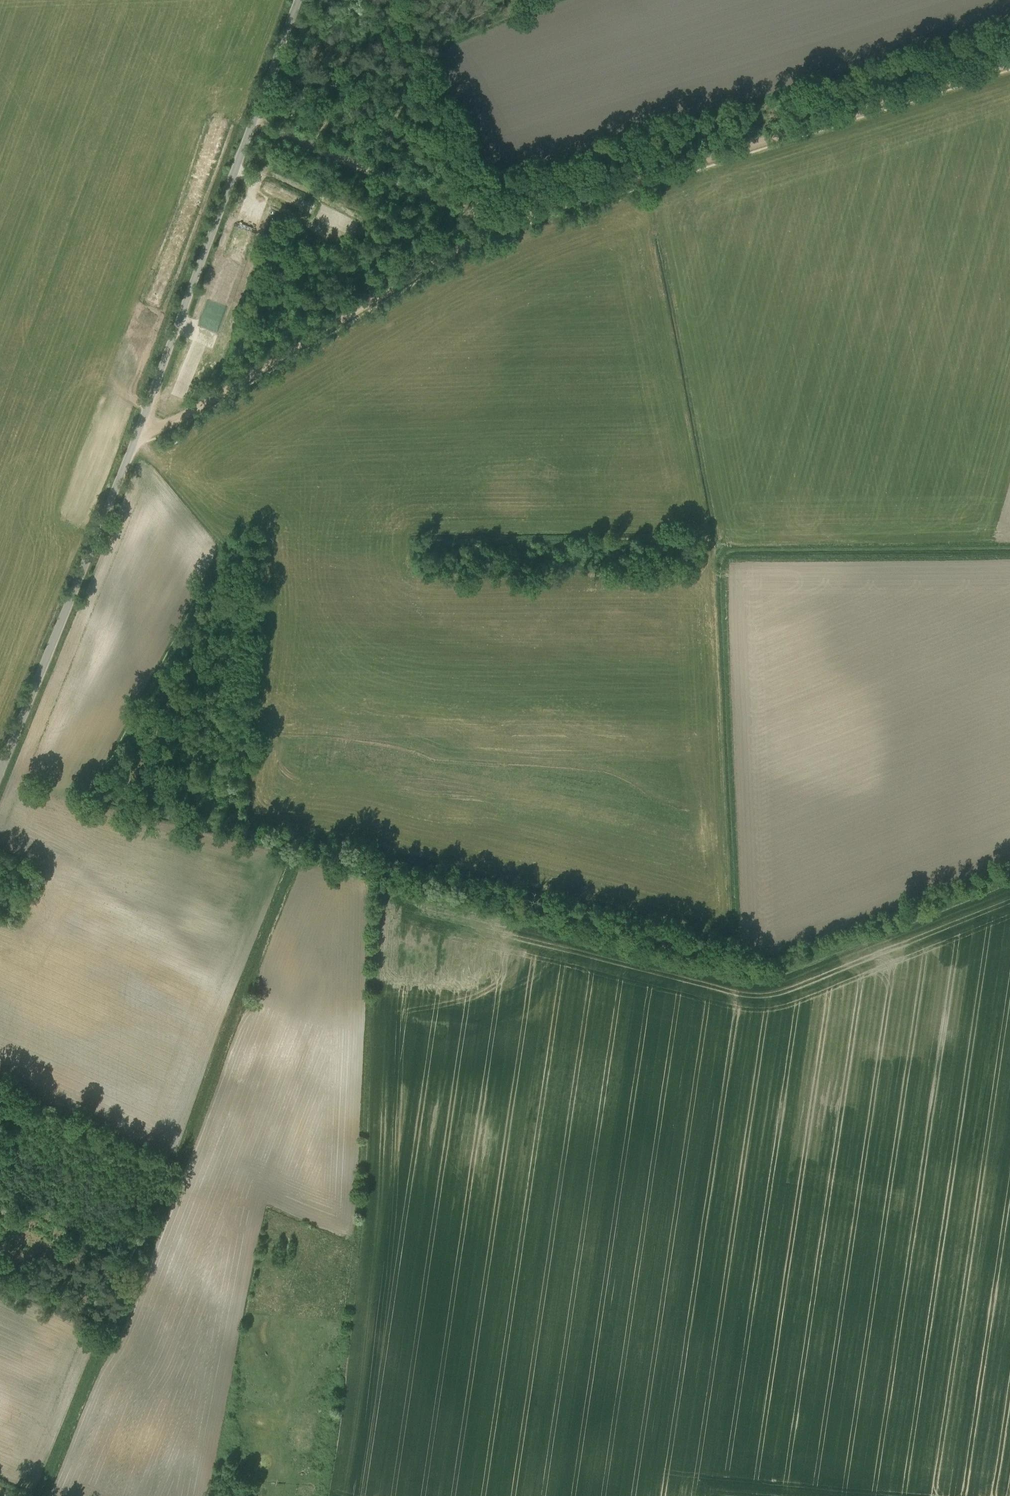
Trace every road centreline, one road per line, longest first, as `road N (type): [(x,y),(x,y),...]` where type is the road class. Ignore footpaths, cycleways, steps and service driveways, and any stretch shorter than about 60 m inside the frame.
road 1 (track): [(1009,68),(509,224),(134,444)]
road 2 (tertiary): [(0,772),(301,0)]
road 3 (track): [(250,128),(510,232)]

